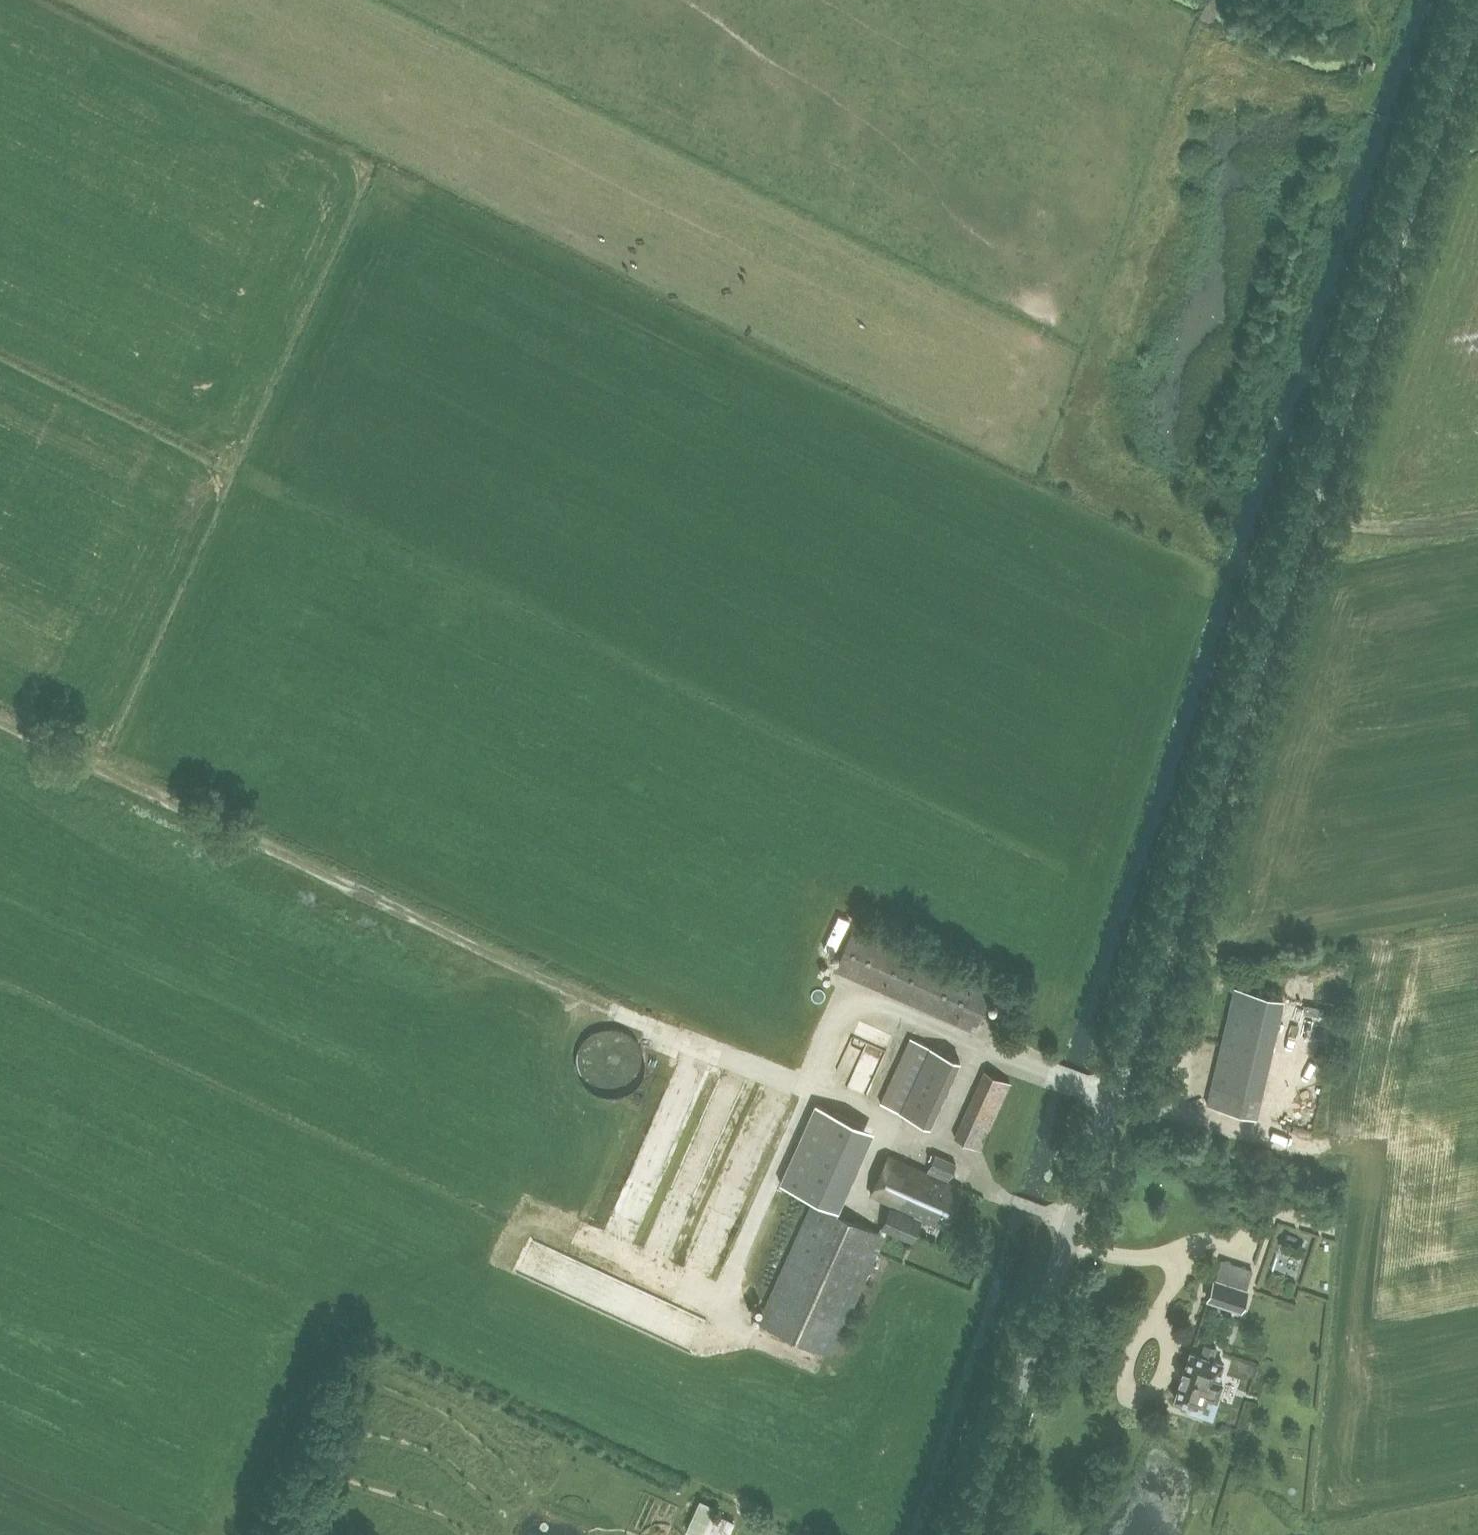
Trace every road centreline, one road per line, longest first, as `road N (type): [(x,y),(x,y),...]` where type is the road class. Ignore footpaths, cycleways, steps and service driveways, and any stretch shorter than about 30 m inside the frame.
road 1 (tertiary): [(969,1534),(1477,0)]
road 2 (track): [(0,722),(614,1012)]

